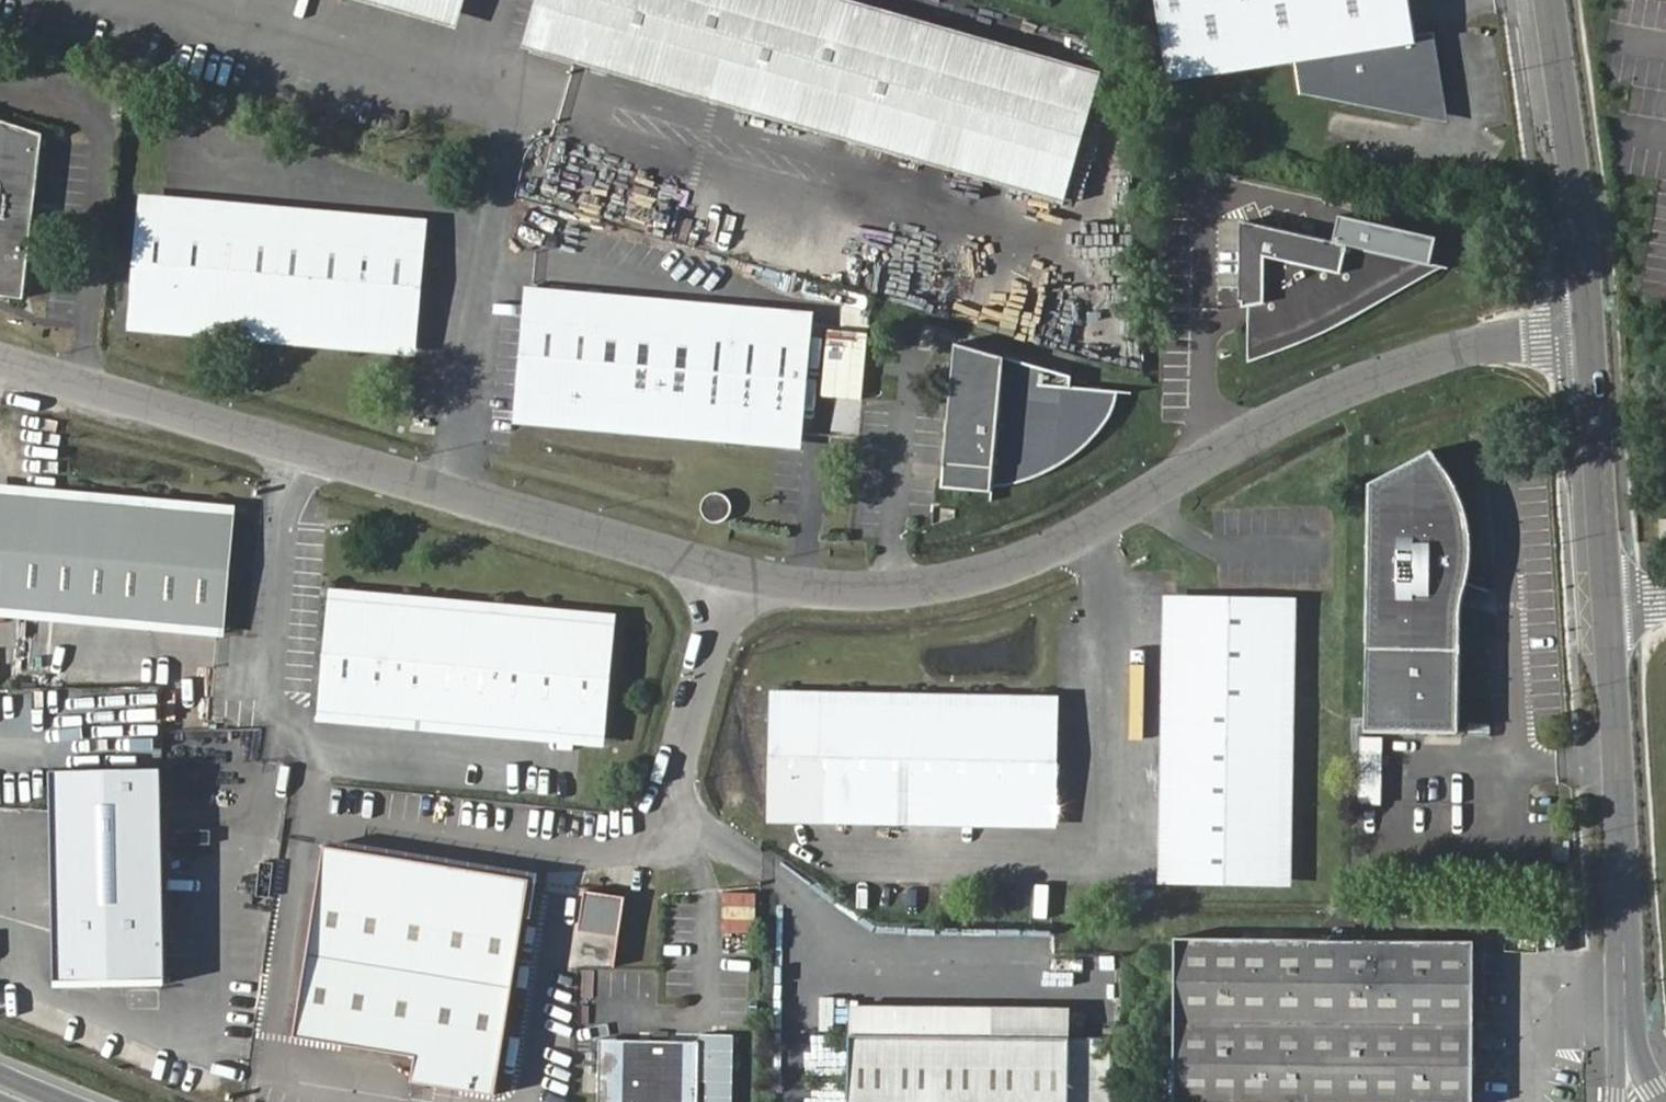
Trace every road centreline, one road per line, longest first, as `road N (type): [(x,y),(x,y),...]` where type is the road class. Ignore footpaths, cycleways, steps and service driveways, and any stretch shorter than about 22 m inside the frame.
road 1 (residential): [(0,365),(731,573),(884,591),(960,580),(1030,556),(1206,458),(1380,378),(1539,337),(1591,333)]
road 2 (tertiary): [(1627,1055),(1591,333)]
road 3 (tertiary): [(1591,333),(1550,0)]

